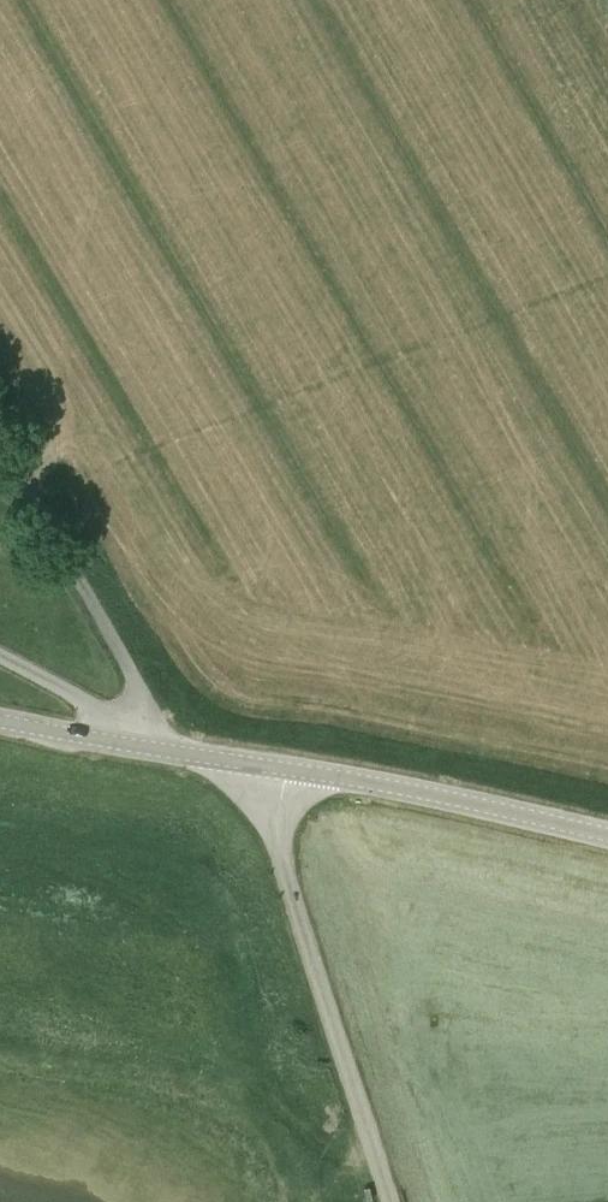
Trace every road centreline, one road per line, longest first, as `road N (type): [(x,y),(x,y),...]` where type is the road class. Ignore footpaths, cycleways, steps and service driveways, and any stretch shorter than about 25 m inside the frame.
road 1 (unclassified): [(391,1201),(276,841),(275,766)]
road 2 (tertiary): [(275,766),(368,779),(607,837)]
road 3 (tertiary): [(0,722),(275,766)]

